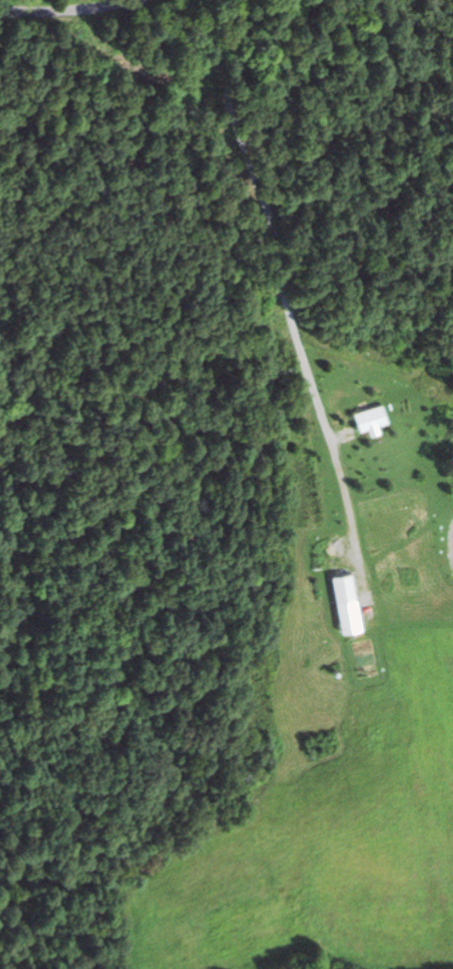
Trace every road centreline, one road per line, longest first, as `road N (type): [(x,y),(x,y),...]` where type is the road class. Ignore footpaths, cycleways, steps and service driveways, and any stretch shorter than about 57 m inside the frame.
road 1 (tertiary): [(0,13),(49,15),(138,0)]

